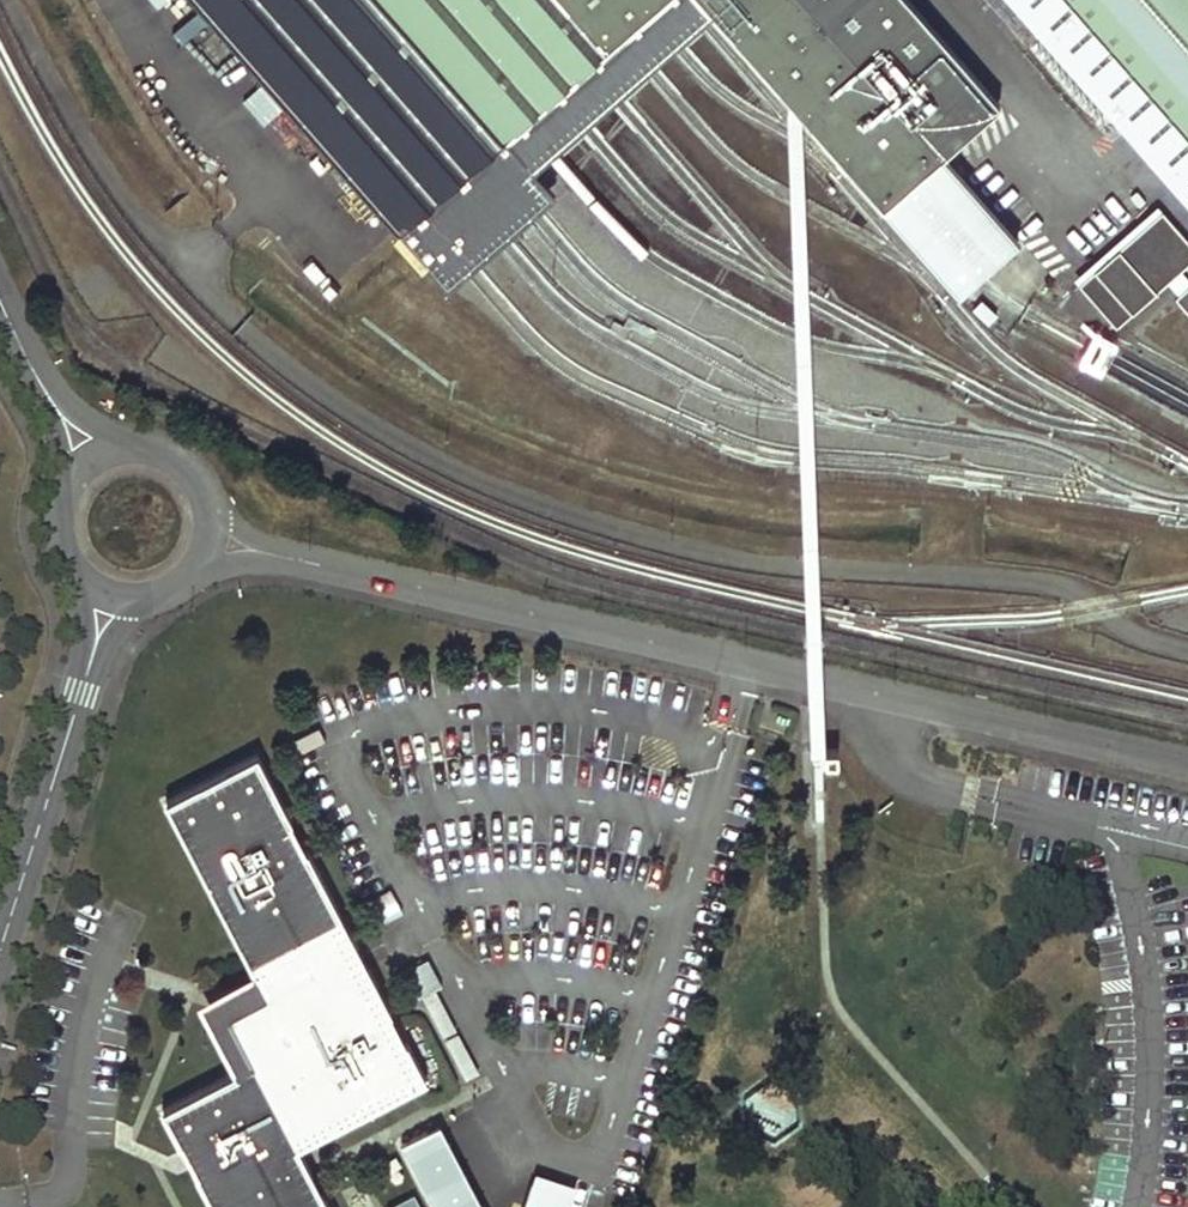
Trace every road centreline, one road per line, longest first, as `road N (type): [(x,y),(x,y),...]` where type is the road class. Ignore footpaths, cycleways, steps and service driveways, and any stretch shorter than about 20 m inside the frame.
road 1 (residential): [(261,547),(879,686),(1187,767)]
road 2 (tertiary): [(0,939),(89,647)]

